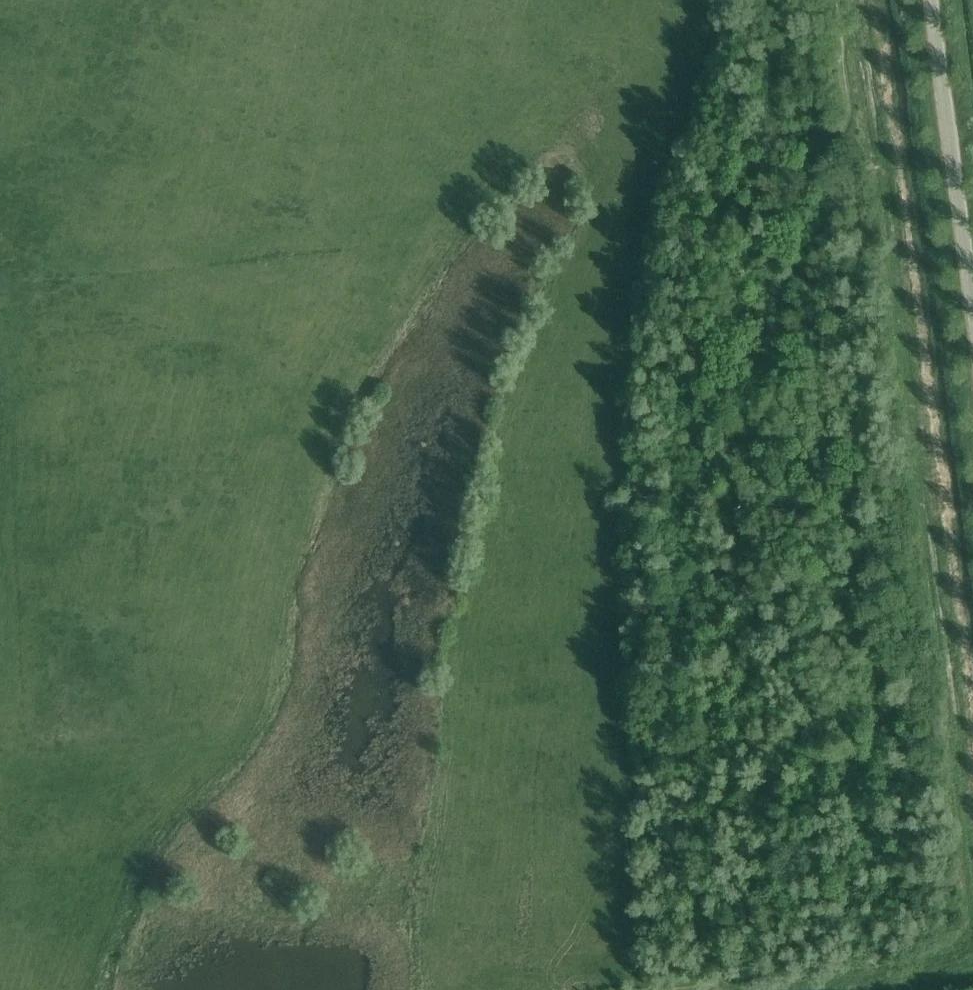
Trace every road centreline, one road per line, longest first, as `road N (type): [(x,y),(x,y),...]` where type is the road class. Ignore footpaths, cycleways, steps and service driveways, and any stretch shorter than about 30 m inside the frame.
road 1 (track): [(846,0),(857,79),(767,361),(743,478),(780,682),(724,850),(728,989)]
road 2 (unclassified): [(972,307),(931,0)]

